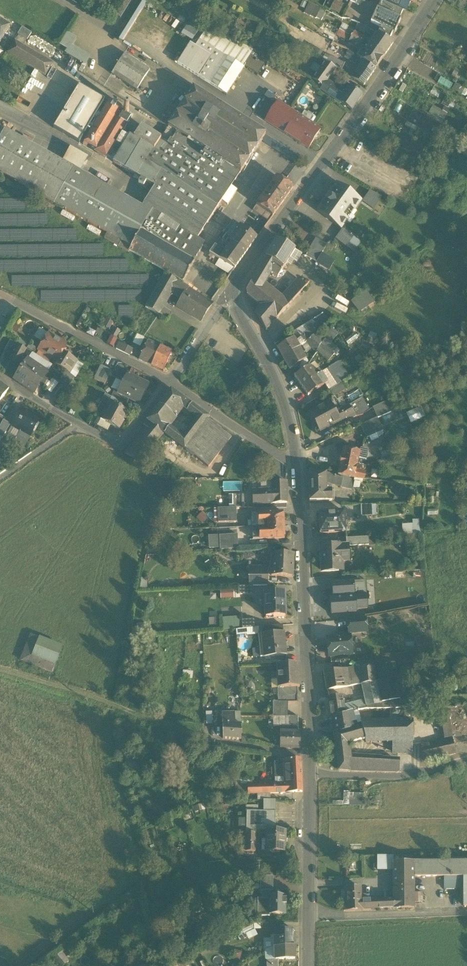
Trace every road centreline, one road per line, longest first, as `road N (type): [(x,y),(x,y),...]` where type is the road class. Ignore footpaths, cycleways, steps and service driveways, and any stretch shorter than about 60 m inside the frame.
road 1 (secondary): [(230,294),(430,0)]
road 2 (track): [(311,757),(211,741),(0,669)]
road 3 (secondary): [(310,773),(297,468)]
road 4 (secondary): [(310,965),(310,773)]
road 5 (residential): [(0,293),(170,381)]
road 6 (secondary): [(297,468),(273,373),(230,294)]
road 7 (residential): [(310,773),(398,778),(466,760)]
road 8 (residential): [(170,381),(297,468)]
road 9 (residential): [(78,425),(118,446),(170,381)]

